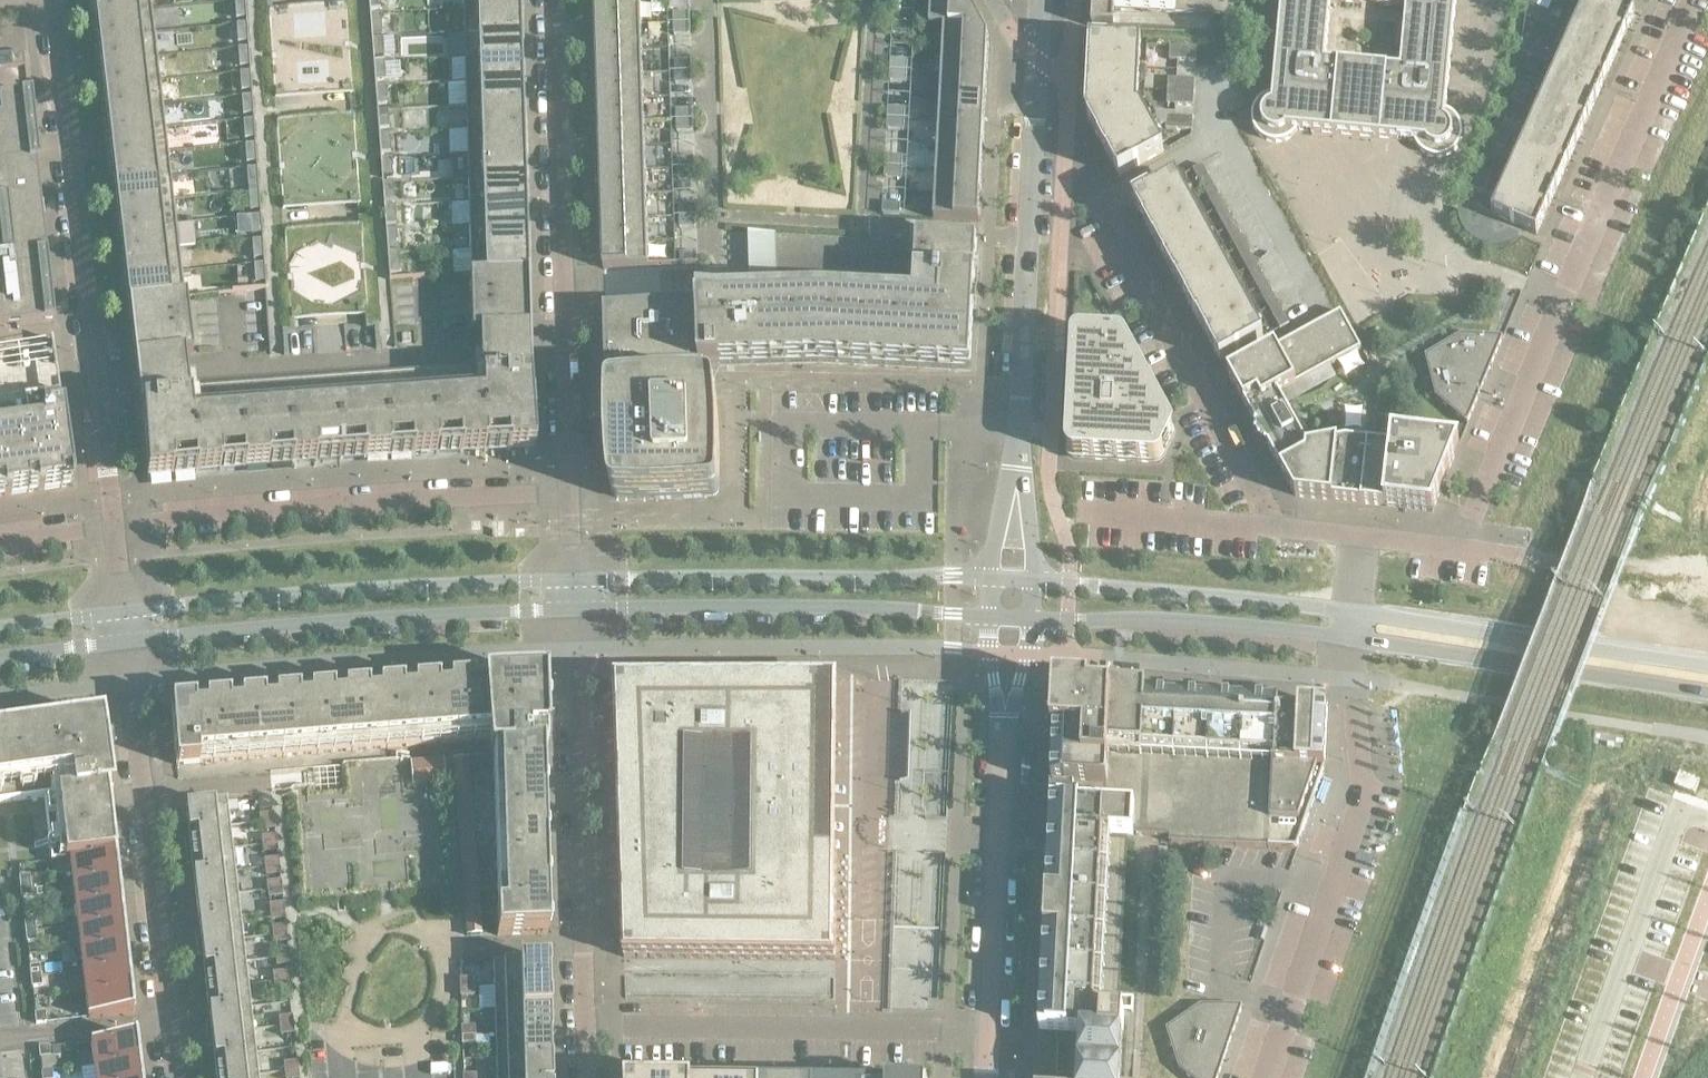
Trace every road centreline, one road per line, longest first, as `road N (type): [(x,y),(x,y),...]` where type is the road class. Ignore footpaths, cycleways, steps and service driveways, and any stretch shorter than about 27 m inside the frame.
road 1 (residential): [(1695,0),(1458,548)]
road 2 (residential): [(116,525),(54,0)]
road 3 (residential): [(553,0),(568,492)]
road 4 (residential): [(1019,467),(1039,0)]
road 5 (residential): [(568,492),(116,525)]
road 6 (residential): [(1096,201),(1275,527),(1353,535)]
road 7 (tertiary): [(571,580),(126,609)]
road 8 (tertiary): [(130,641),(572,608)]
road 9 (residential): [(130,641),(176,1077)]
road 10 (residential): [(572,608),(585,1033)]
road 11 (tertiary): [(989,577),(571,580)]
road 12 (tertiary): [(572,608),(899,609),(986,616)]
road 13 (residential): [(585,1033),(986,1035)]
road 14 (tertiary): [(1707,667),(1351,610)]
road 15 (tertiary): [(1352,639),(1707,692)]
road 16 (tertiary): [(1034,619),(1169,621),(1352,639)]
road 17 (tertiary): [(1351,610),(1036,580)]
road 18 (residential): [(1005,731),(986,1035)]
road 19 (residential): [(1329,898),(1222,878),(1220,990),(1287,1013)]
road 20 (residential): [(1352,639),(1363,793),(1329,898)]
road 21 (residential): [(1205,142),(1225,131),(1316,296)]
road 22 (tertiary): [(0,658),(130,641)]
road 23 (tertiary): [(126,609),(0,628)]
road 24 (residential): [(1096,201),(1205,142)]
road 25 (residential): [(1329,898),(1287,1013)]

